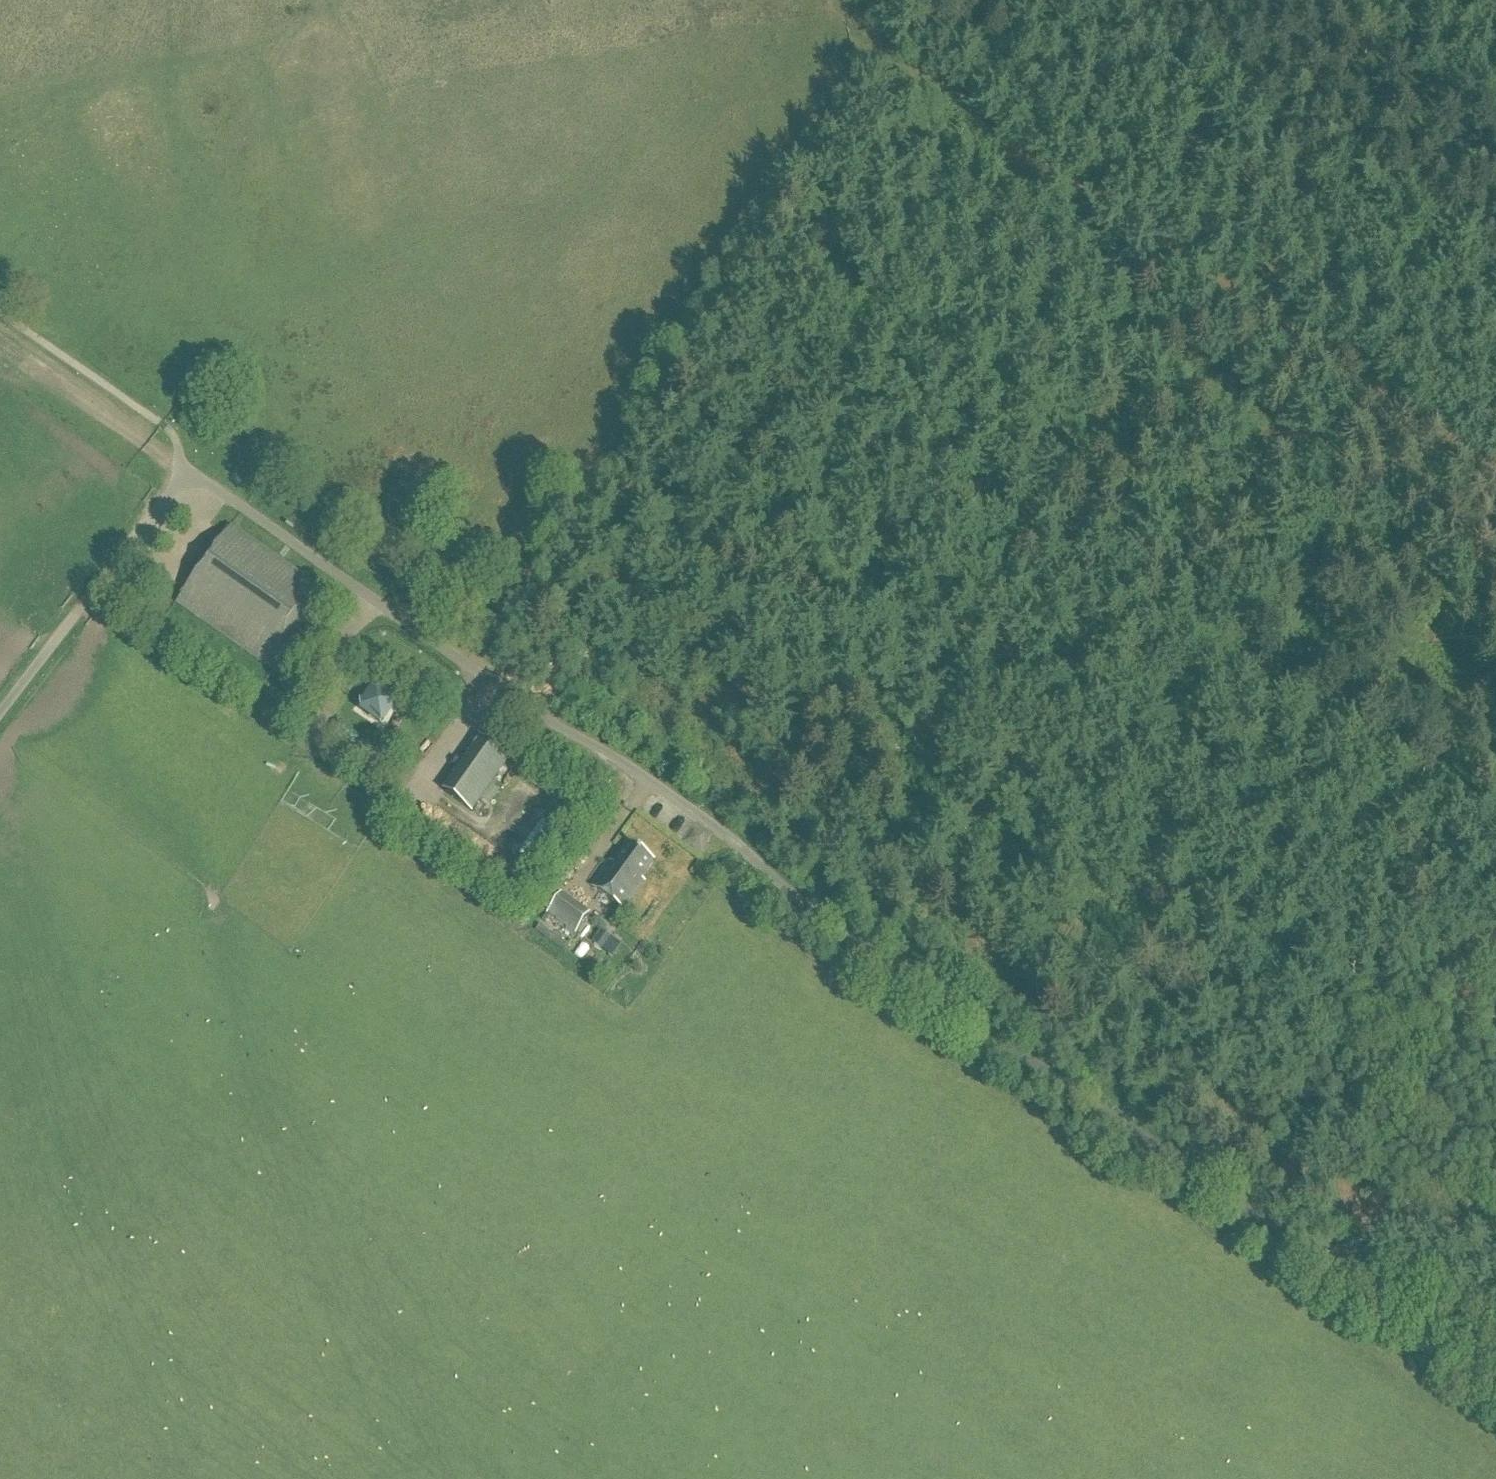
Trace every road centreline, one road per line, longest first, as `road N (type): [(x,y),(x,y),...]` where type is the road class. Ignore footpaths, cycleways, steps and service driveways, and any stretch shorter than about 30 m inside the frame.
road 1 (track): [(187,470),(0,339)]

